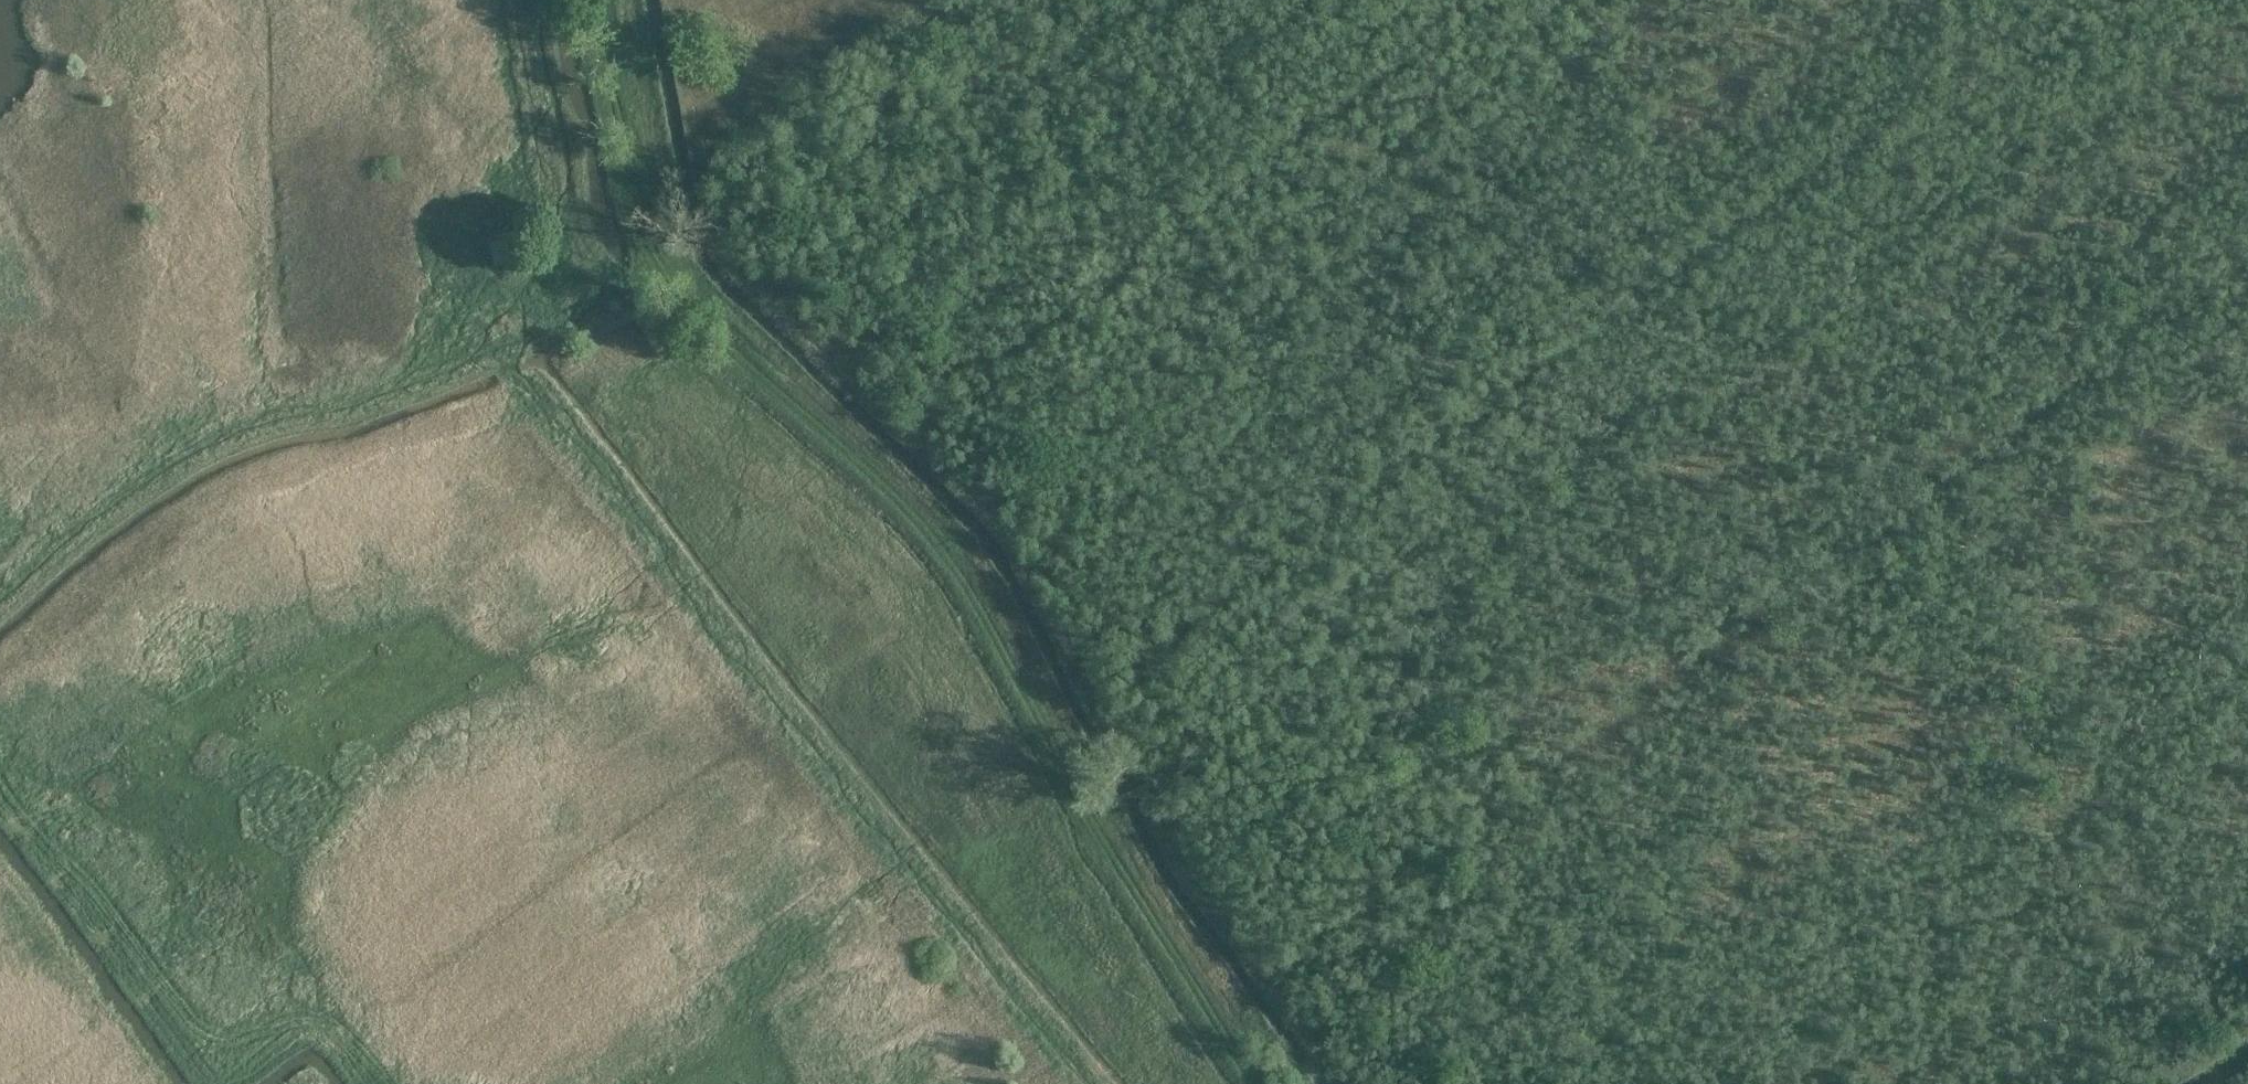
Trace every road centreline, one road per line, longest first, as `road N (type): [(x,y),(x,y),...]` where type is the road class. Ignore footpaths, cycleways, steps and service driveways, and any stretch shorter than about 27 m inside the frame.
road 1 (track): [(539,0),(572,185),(561,220),(574,260),(613,289),(661,272)]
road 2 (track): [(613,289),(507,348)]

